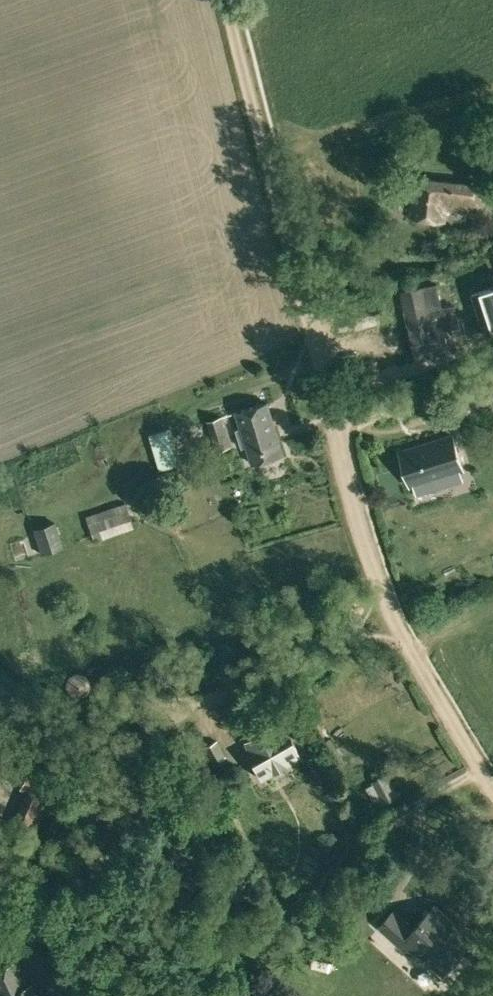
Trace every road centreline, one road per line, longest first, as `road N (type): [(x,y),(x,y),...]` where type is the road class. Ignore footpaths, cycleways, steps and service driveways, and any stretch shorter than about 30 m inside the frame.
road 1 (track): [(492,789),(393,619),(367,553),(231,0)]
road 2 (track): [(0,904),(191,711),(393,619)]

